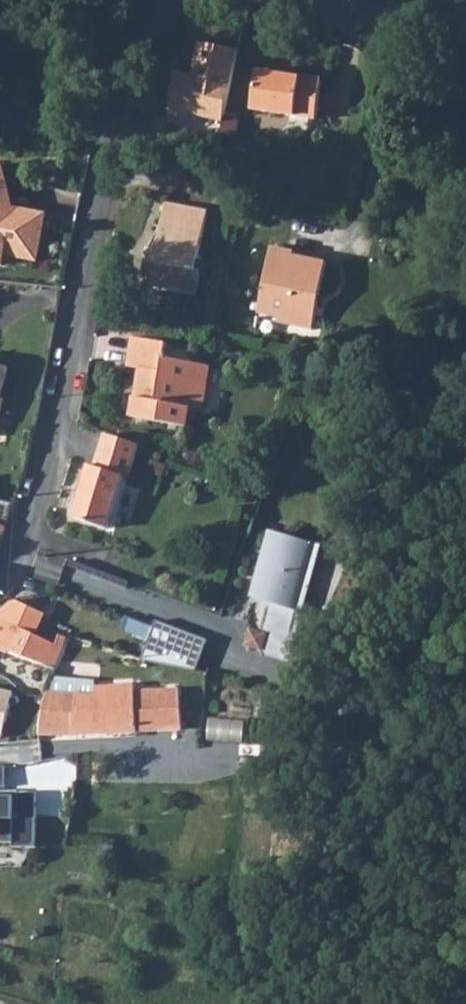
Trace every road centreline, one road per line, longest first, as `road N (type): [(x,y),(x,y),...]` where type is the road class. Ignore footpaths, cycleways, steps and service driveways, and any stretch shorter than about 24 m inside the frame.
road 1 (residential): [(188,0),(158,17),(132,66),(39,514),(20,573),(0,599)]
road 2 (residential): [(465,30),(287,0)]

